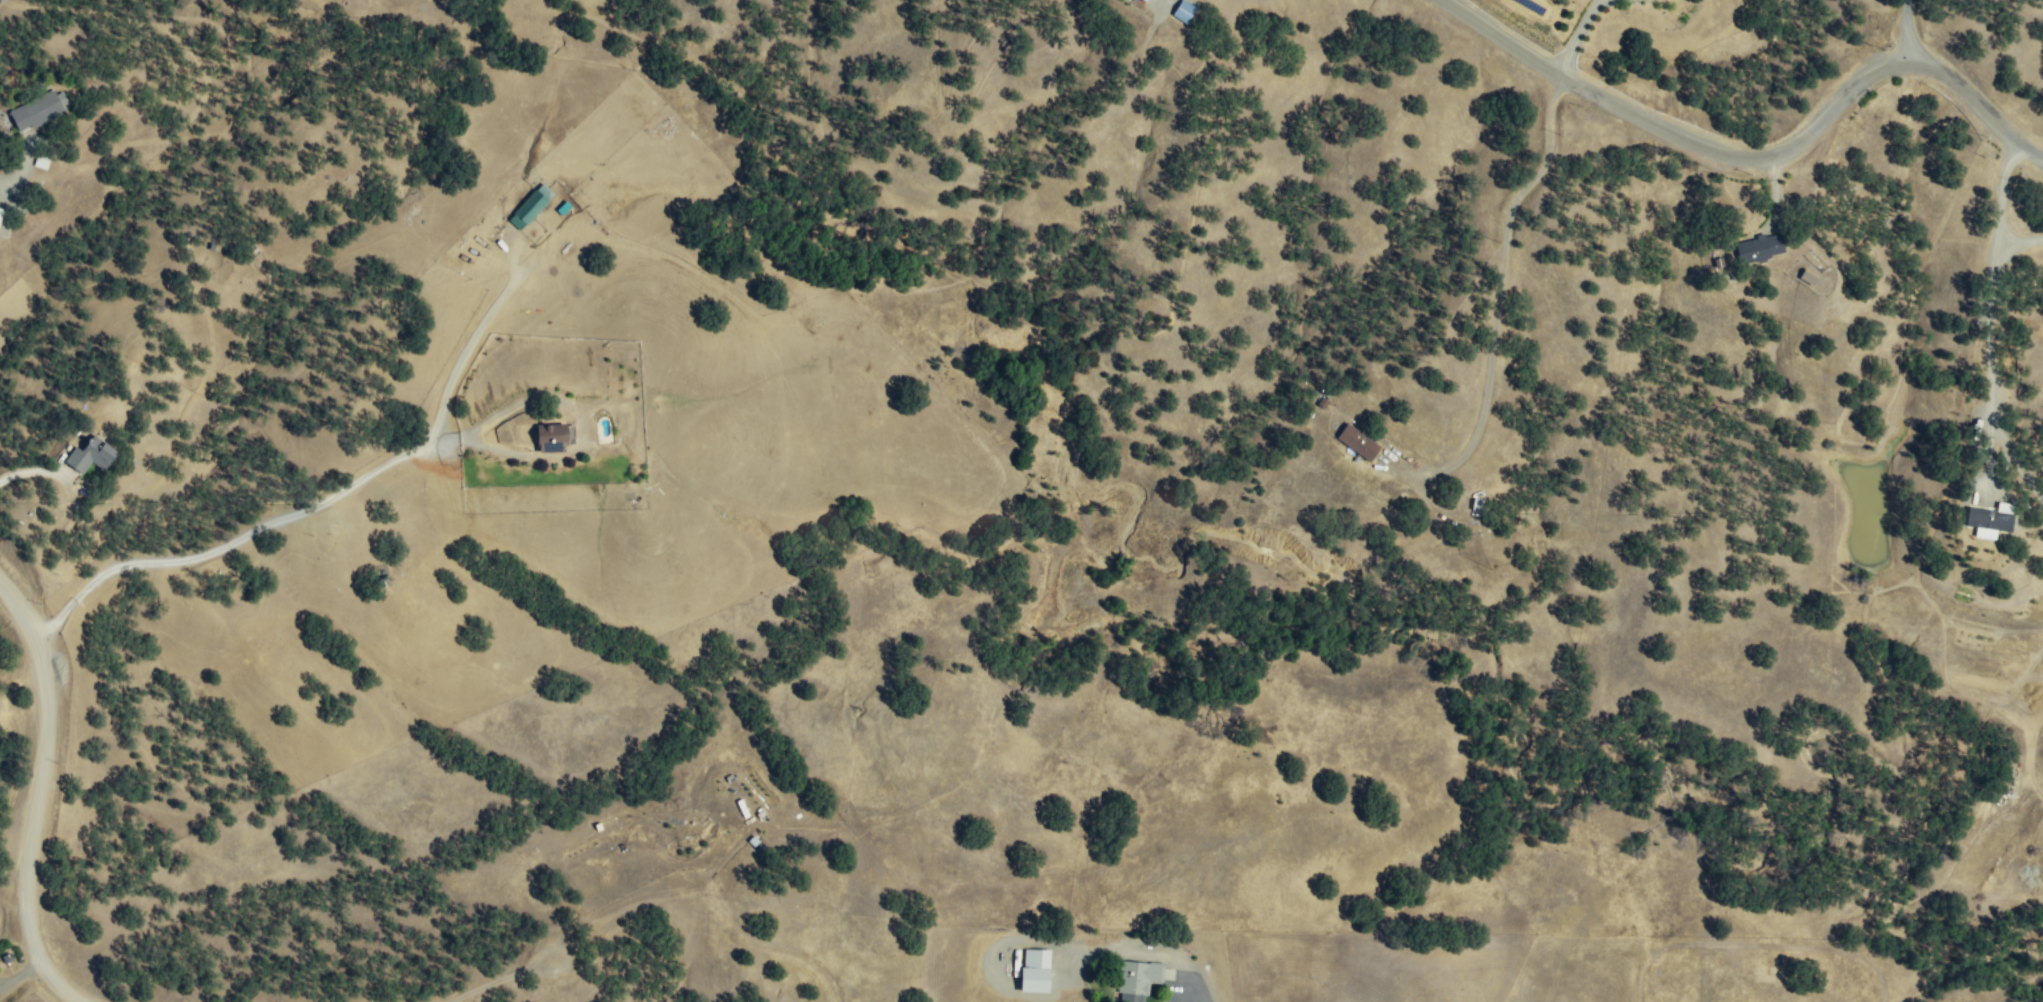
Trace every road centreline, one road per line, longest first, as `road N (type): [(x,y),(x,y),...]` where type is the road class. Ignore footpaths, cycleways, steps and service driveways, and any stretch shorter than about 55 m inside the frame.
road 1 (residential): [(1448,0),(1643,117),(1727,155),(1761,161),(1807,152),(1886,74),(1914,69),(1959,80),(2042,154)]
road 2 (residential): [(0,574),(40,635),(53,677),(51,737),(25,882),(28,923),(52,976),(82,1001)]
road 3 (residential): [(40,635),(109,569),(218,550),(421,450)]

